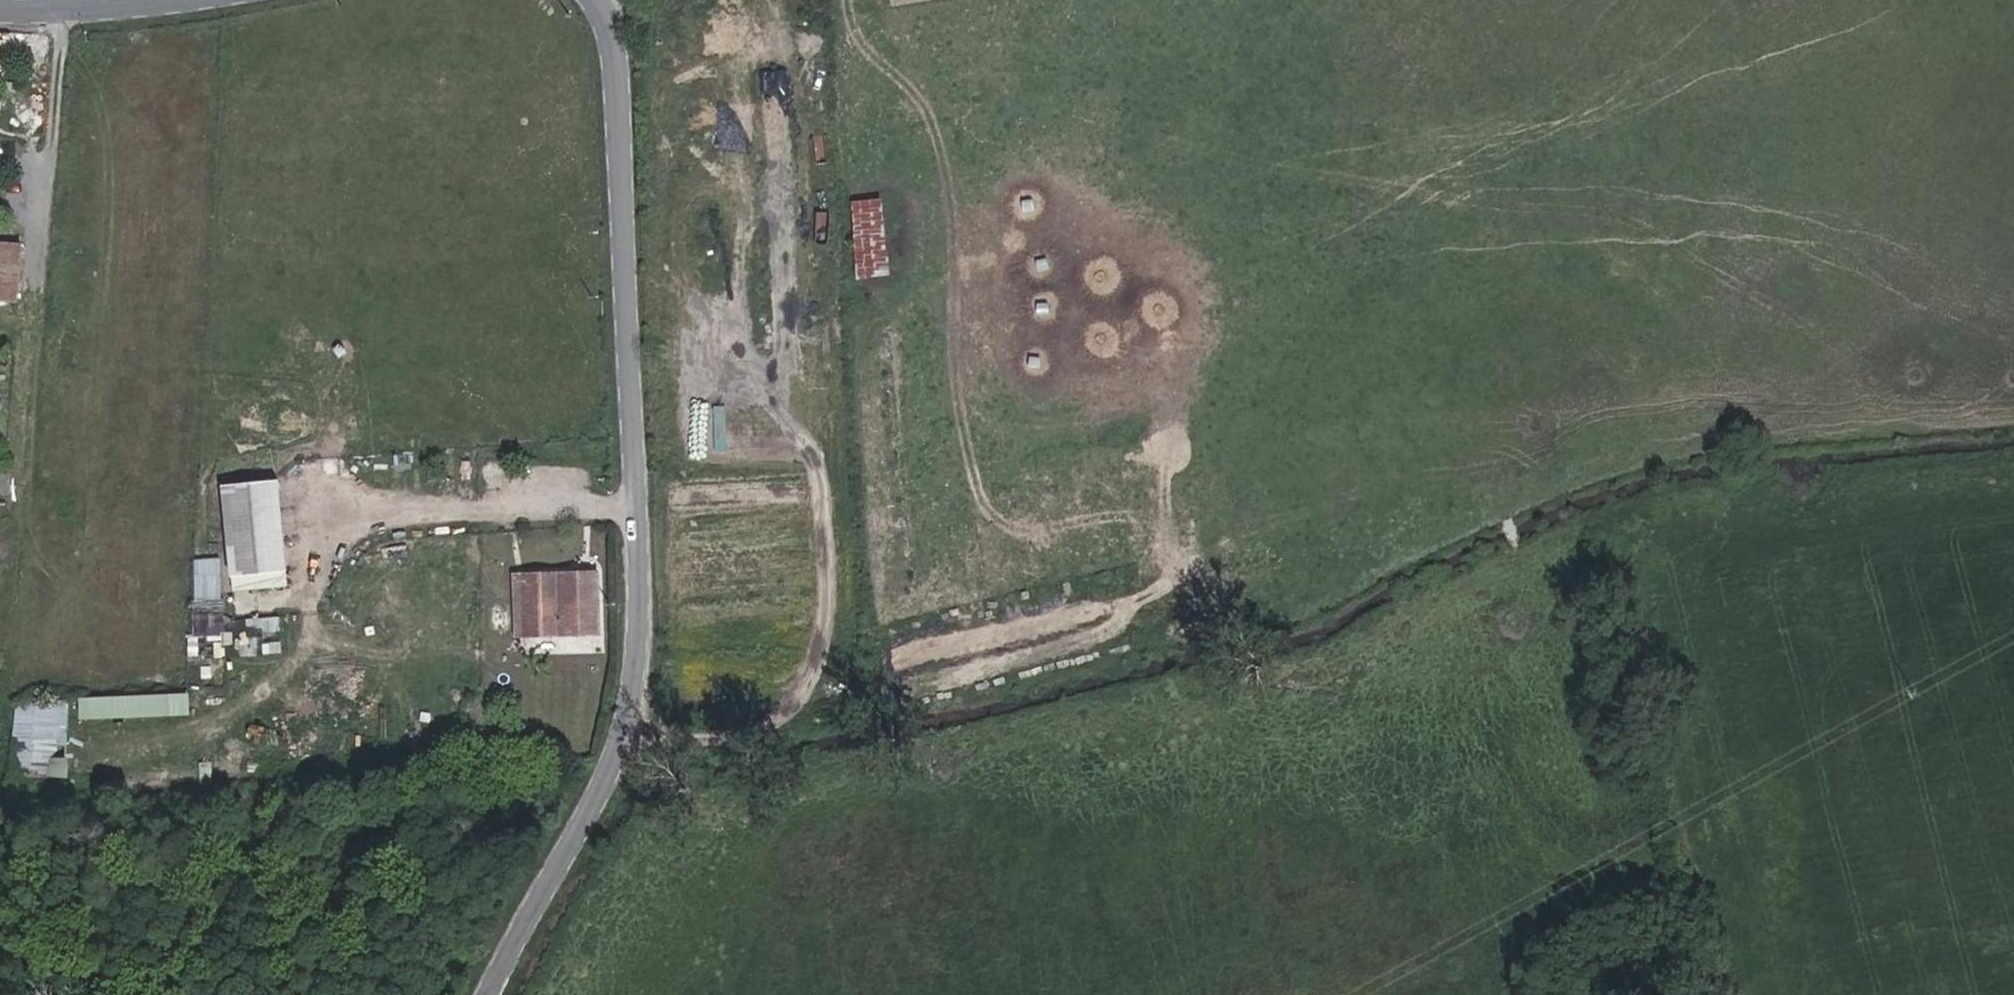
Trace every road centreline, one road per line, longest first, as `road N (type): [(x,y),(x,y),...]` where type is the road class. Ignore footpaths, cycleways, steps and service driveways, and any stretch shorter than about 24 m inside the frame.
road 1 (tertiary): [(602,0),(636,54),(657,638),(625,738),(499,994)]
road 2 (tertiary): [(0,4),(212,0)]

